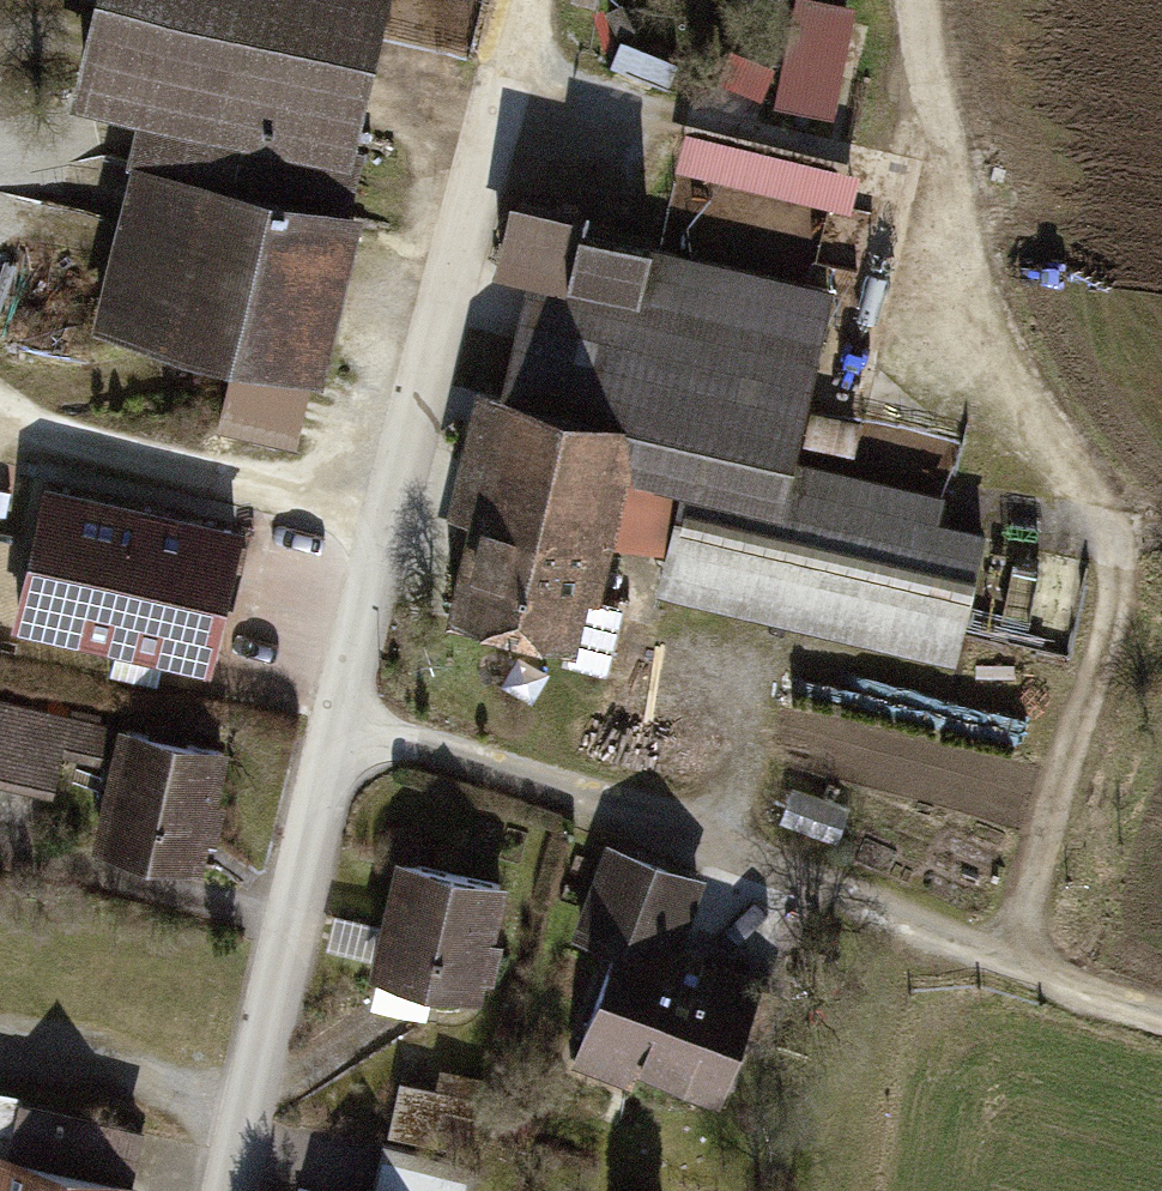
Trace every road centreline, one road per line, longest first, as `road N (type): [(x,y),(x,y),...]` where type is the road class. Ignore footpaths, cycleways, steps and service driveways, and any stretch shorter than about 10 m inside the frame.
road 1 (residential): [(238,1190),(518,56)]
road 2 (track): [(919,0),(940,165),(982,355),(1109,534),(1116,576),(1113,622),(1016,973)]
road 3 (track): [(354,720),(779,876),(1016,973),(1161,1015)]
road 4 (track): [(0,421),(88,457),(403,522)]

